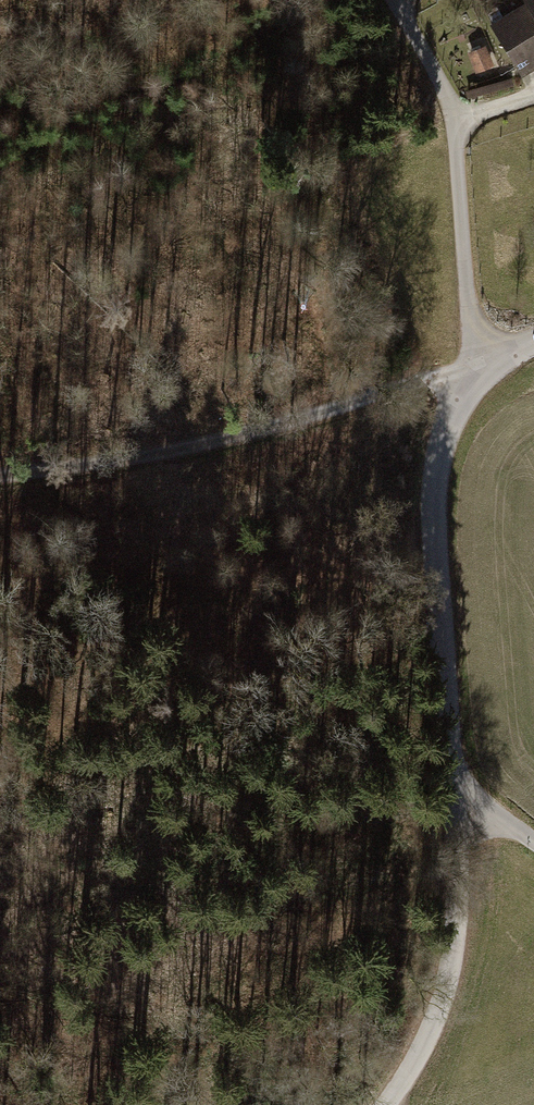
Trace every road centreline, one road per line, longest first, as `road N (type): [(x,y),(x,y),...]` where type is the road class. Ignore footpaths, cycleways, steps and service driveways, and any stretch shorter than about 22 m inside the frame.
road 1 (track): [(0,474),(138,456),(431,378),(478,383)]
road 2 (residential): [(457,813),(439,599),(443,437),(457,404),(478,383)]
road 3 (residential): [(385,1104),(436,1017),(461,901),(457,813)]
road 4 (residential): [(478,383),(456,118)]
road 5 (track): [(456,118),(391,0)]

